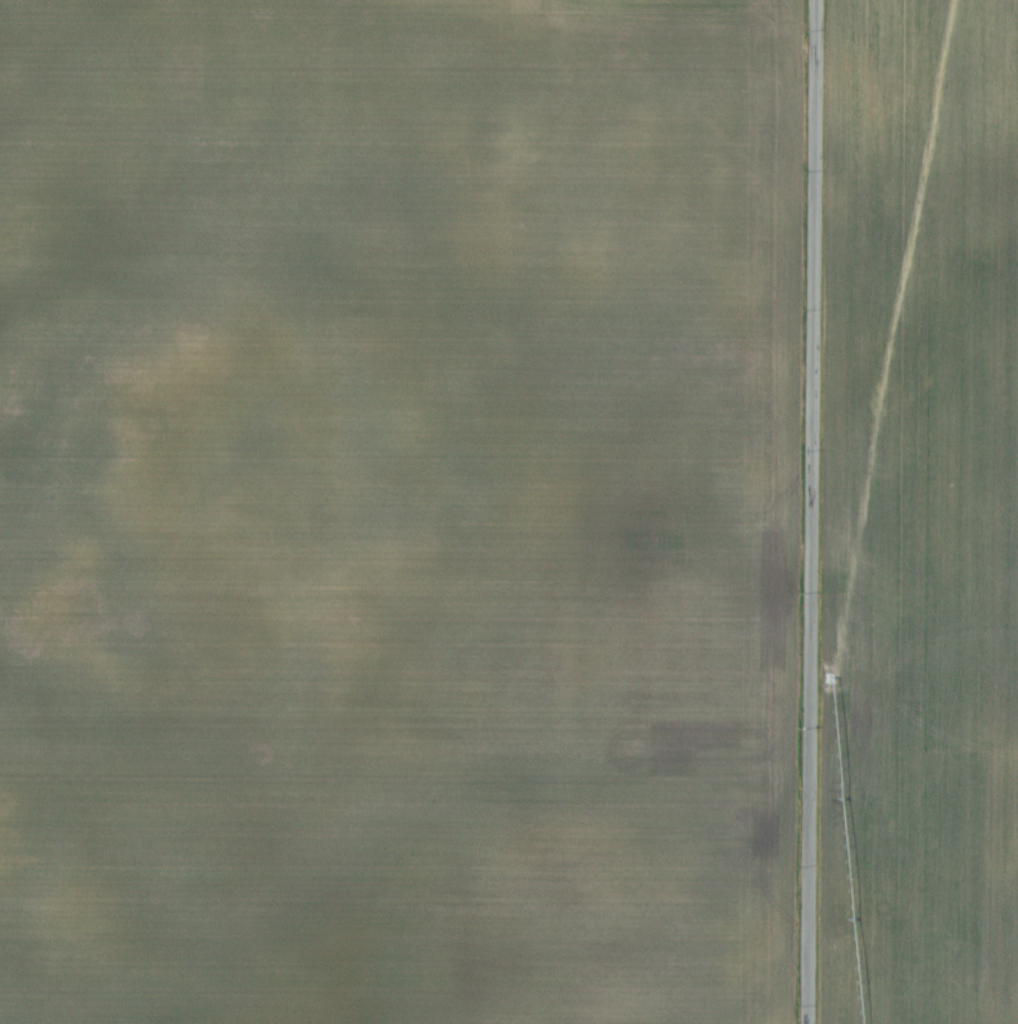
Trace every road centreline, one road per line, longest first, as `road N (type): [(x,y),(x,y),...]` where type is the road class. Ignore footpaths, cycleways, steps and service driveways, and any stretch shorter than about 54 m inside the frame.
road 1 (residential): [(814,1023),(823,0)]

